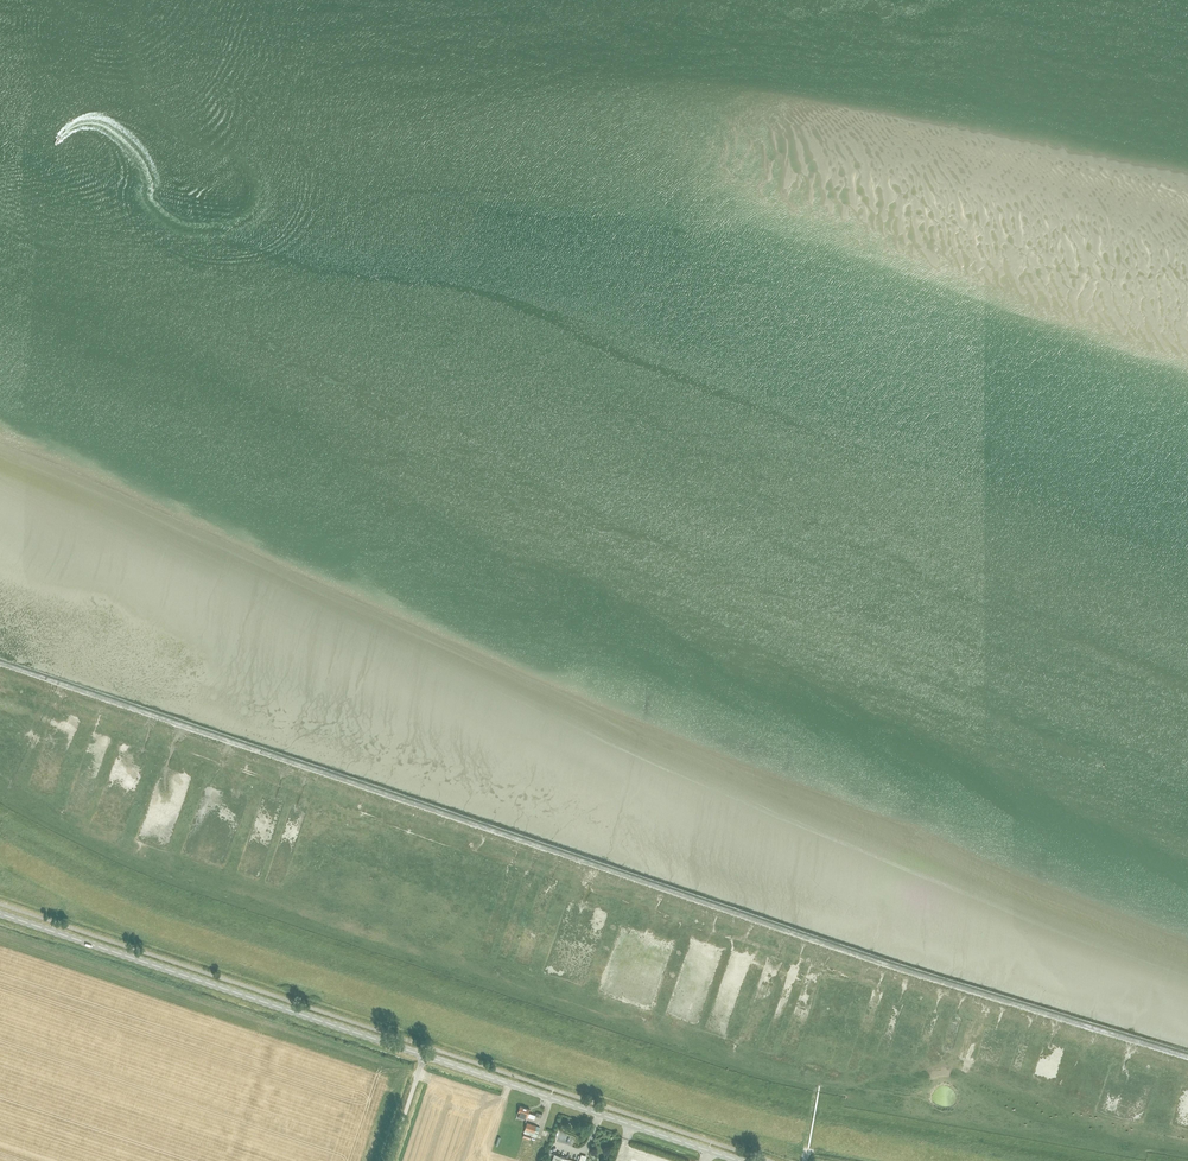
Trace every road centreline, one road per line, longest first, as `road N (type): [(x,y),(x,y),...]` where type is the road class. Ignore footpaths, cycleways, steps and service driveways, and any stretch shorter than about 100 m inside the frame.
road 1 (secondary): [(423,1055),(0,914)]
road 2 (secondary): [(736,1160),(423,1055)]

